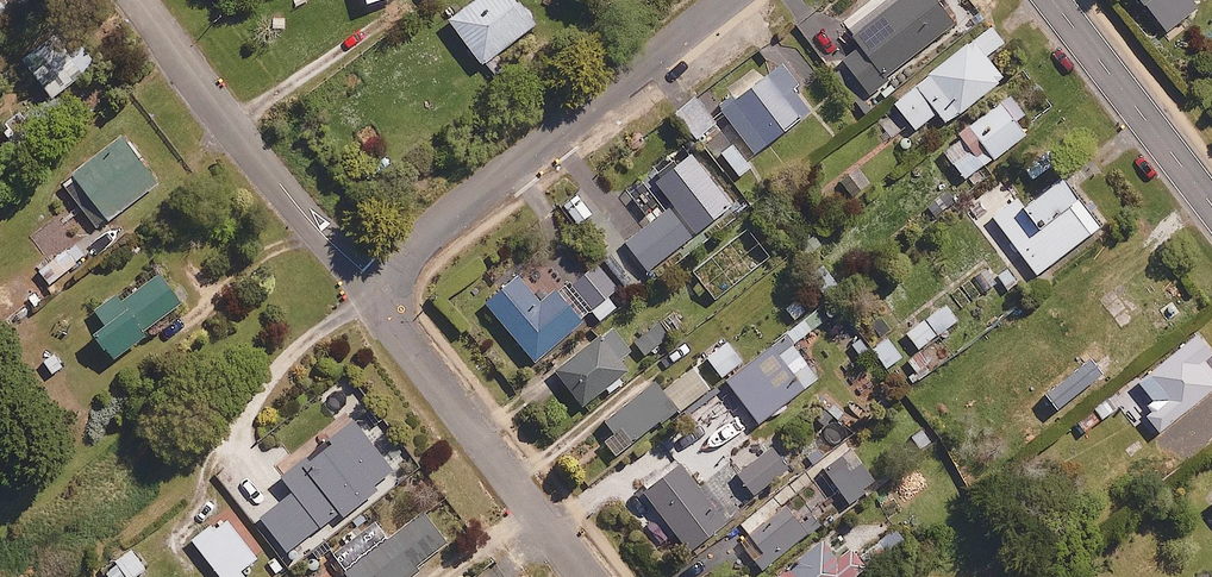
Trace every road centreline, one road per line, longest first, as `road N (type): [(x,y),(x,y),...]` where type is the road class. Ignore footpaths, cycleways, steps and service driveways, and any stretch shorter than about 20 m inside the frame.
road 1 (residential): [(725,0),(435,230),(388,282)]
road 2 (residential): [(388,282),(322,235),(136,0)]
road 3 (residential): [(589,576),(407,341),(388,282)]
road 4 (secondary): [(1053,0),(1211,204)]

